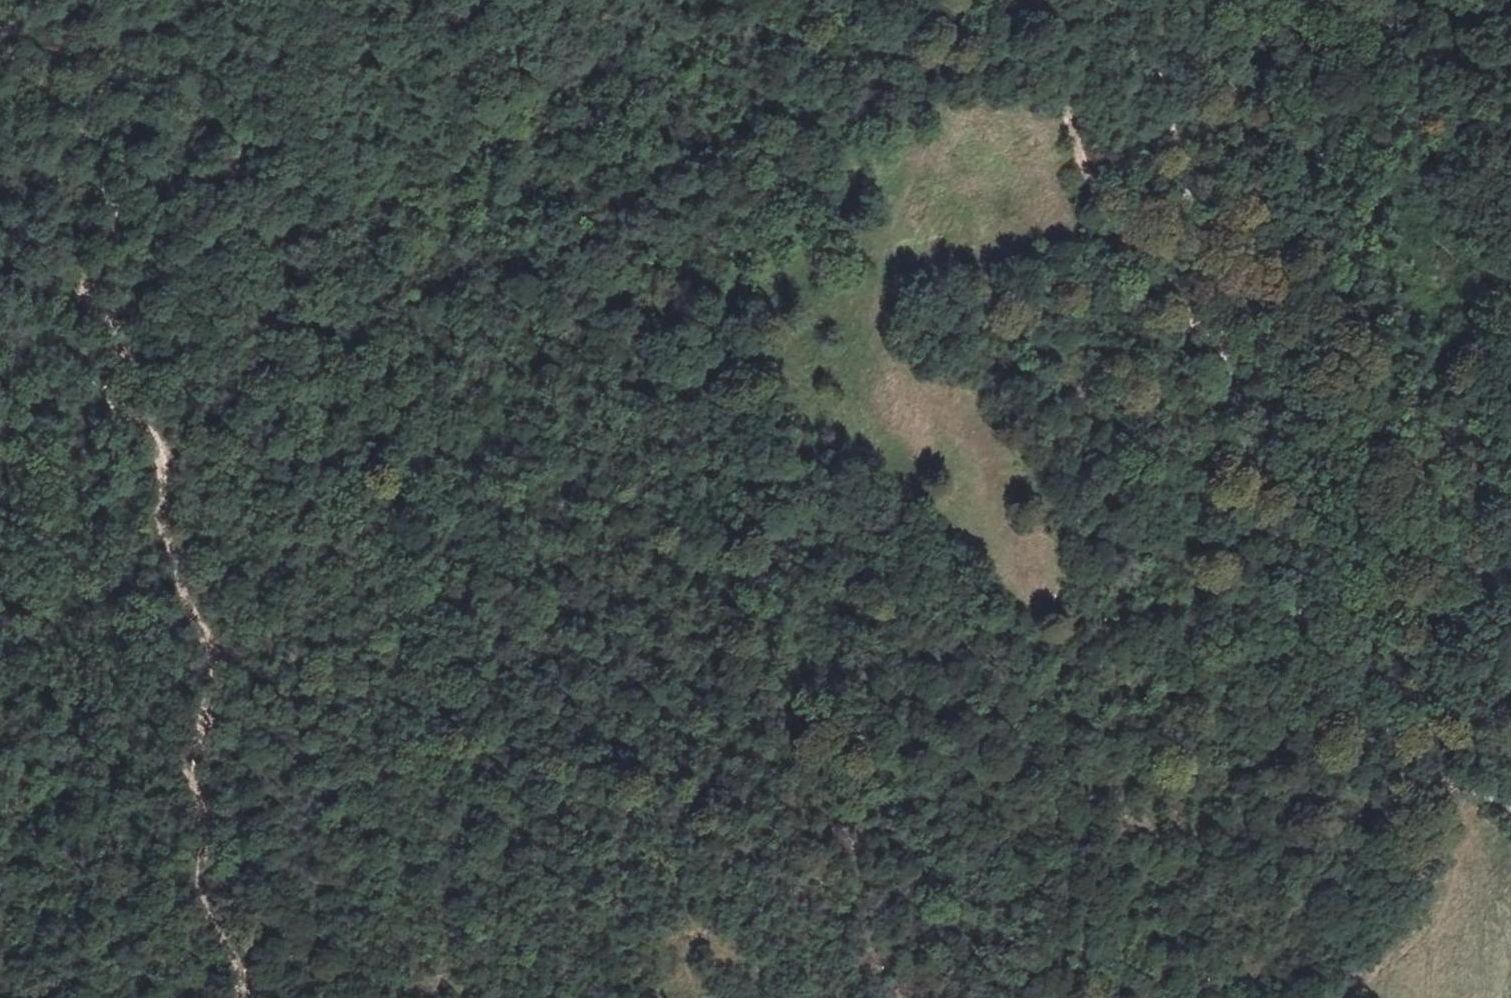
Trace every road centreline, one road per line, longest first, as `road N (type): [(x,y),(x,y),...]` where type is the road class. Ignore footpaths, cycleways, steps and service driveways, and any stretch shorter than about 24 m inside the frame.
road 1 (track): [(209,997),(237,953),(209,884),(204,623),(165,556),(163,456),(153,430),(110,397),(110,333),(80,296),(109,223),(91,163),(0,29)]
road 2 (track): [(1163,0),(1197,259),(1302,592),(1356,708),(1510,812)]
road 3 (track): [(1047,0),(1061,34),(1072,130),(1097,190),(1228,356)]

